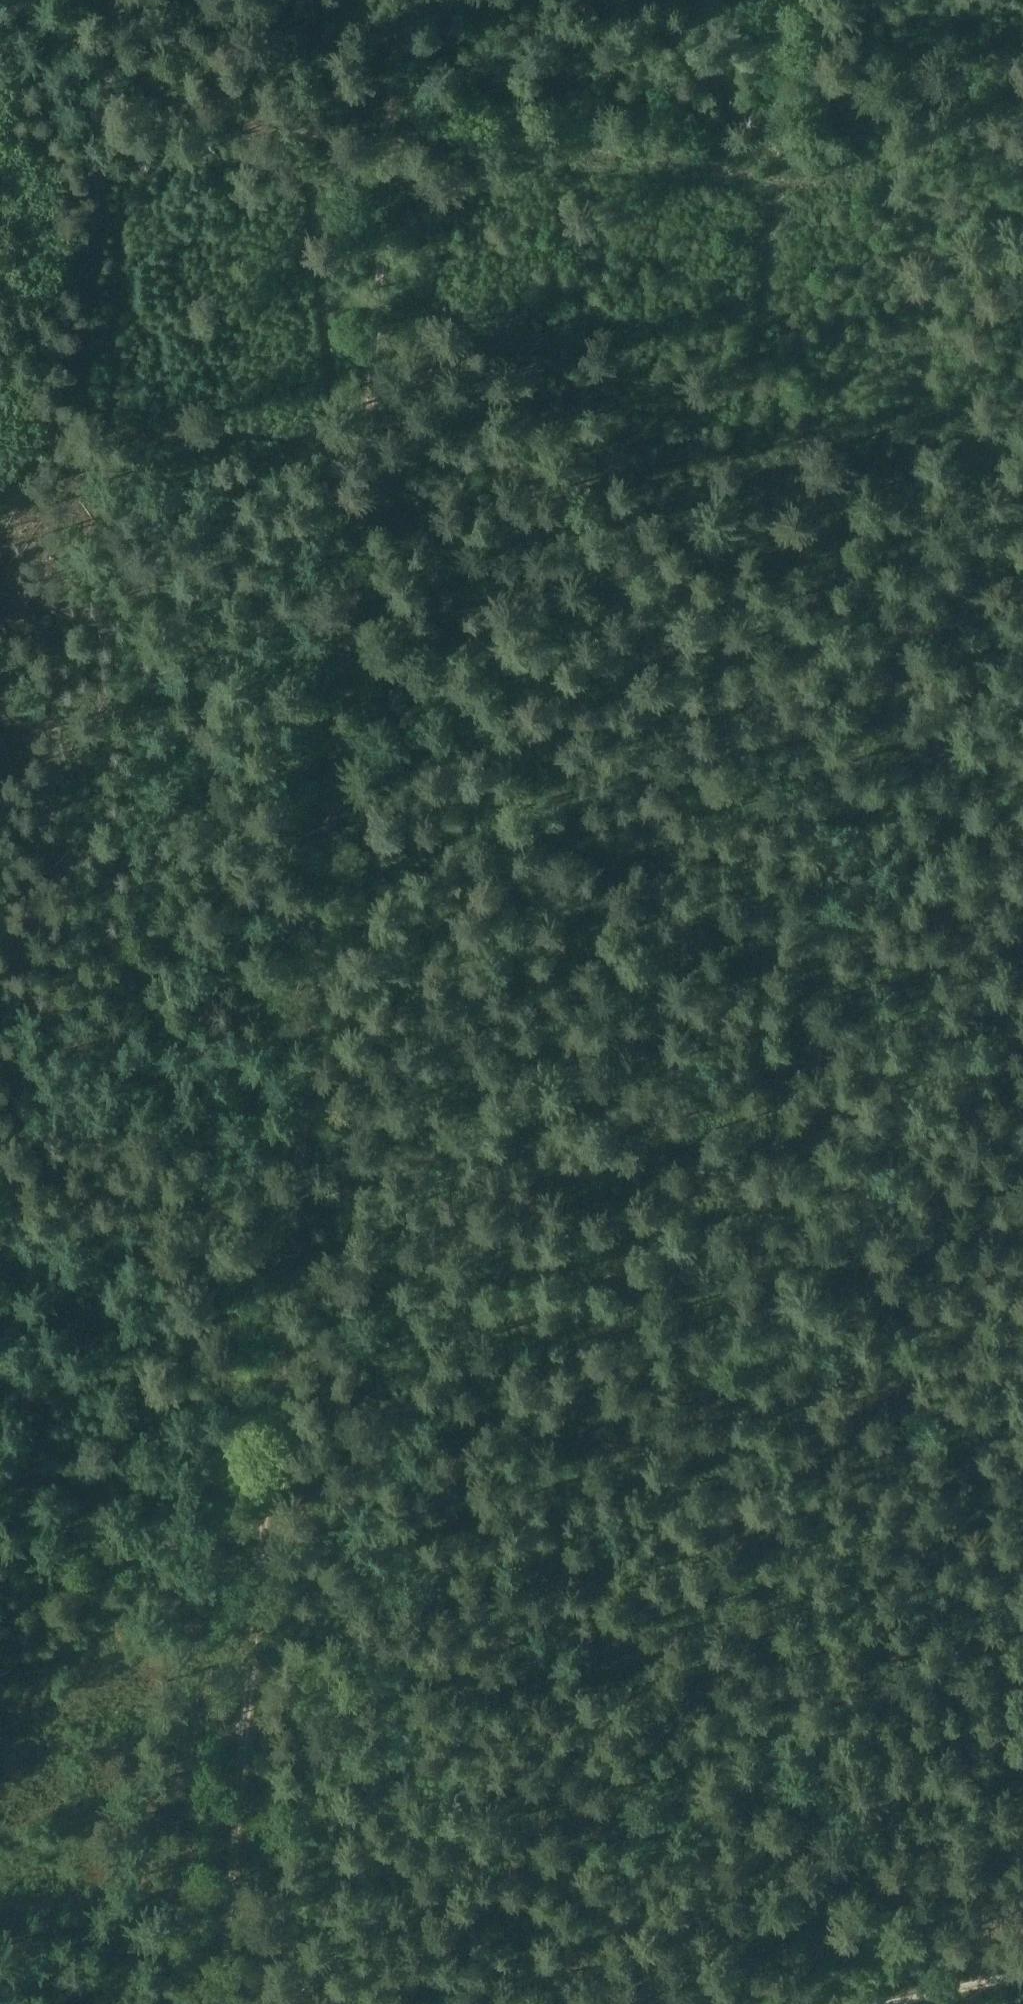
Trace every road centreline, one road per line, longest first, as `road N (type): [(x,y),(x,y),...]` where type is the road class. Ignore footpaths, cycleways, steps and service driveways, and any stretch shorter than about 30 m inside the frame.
road 1 (track): [(403,0),(215,2003)]
road 2 (track): [(1022,1975),(893,2003)]

